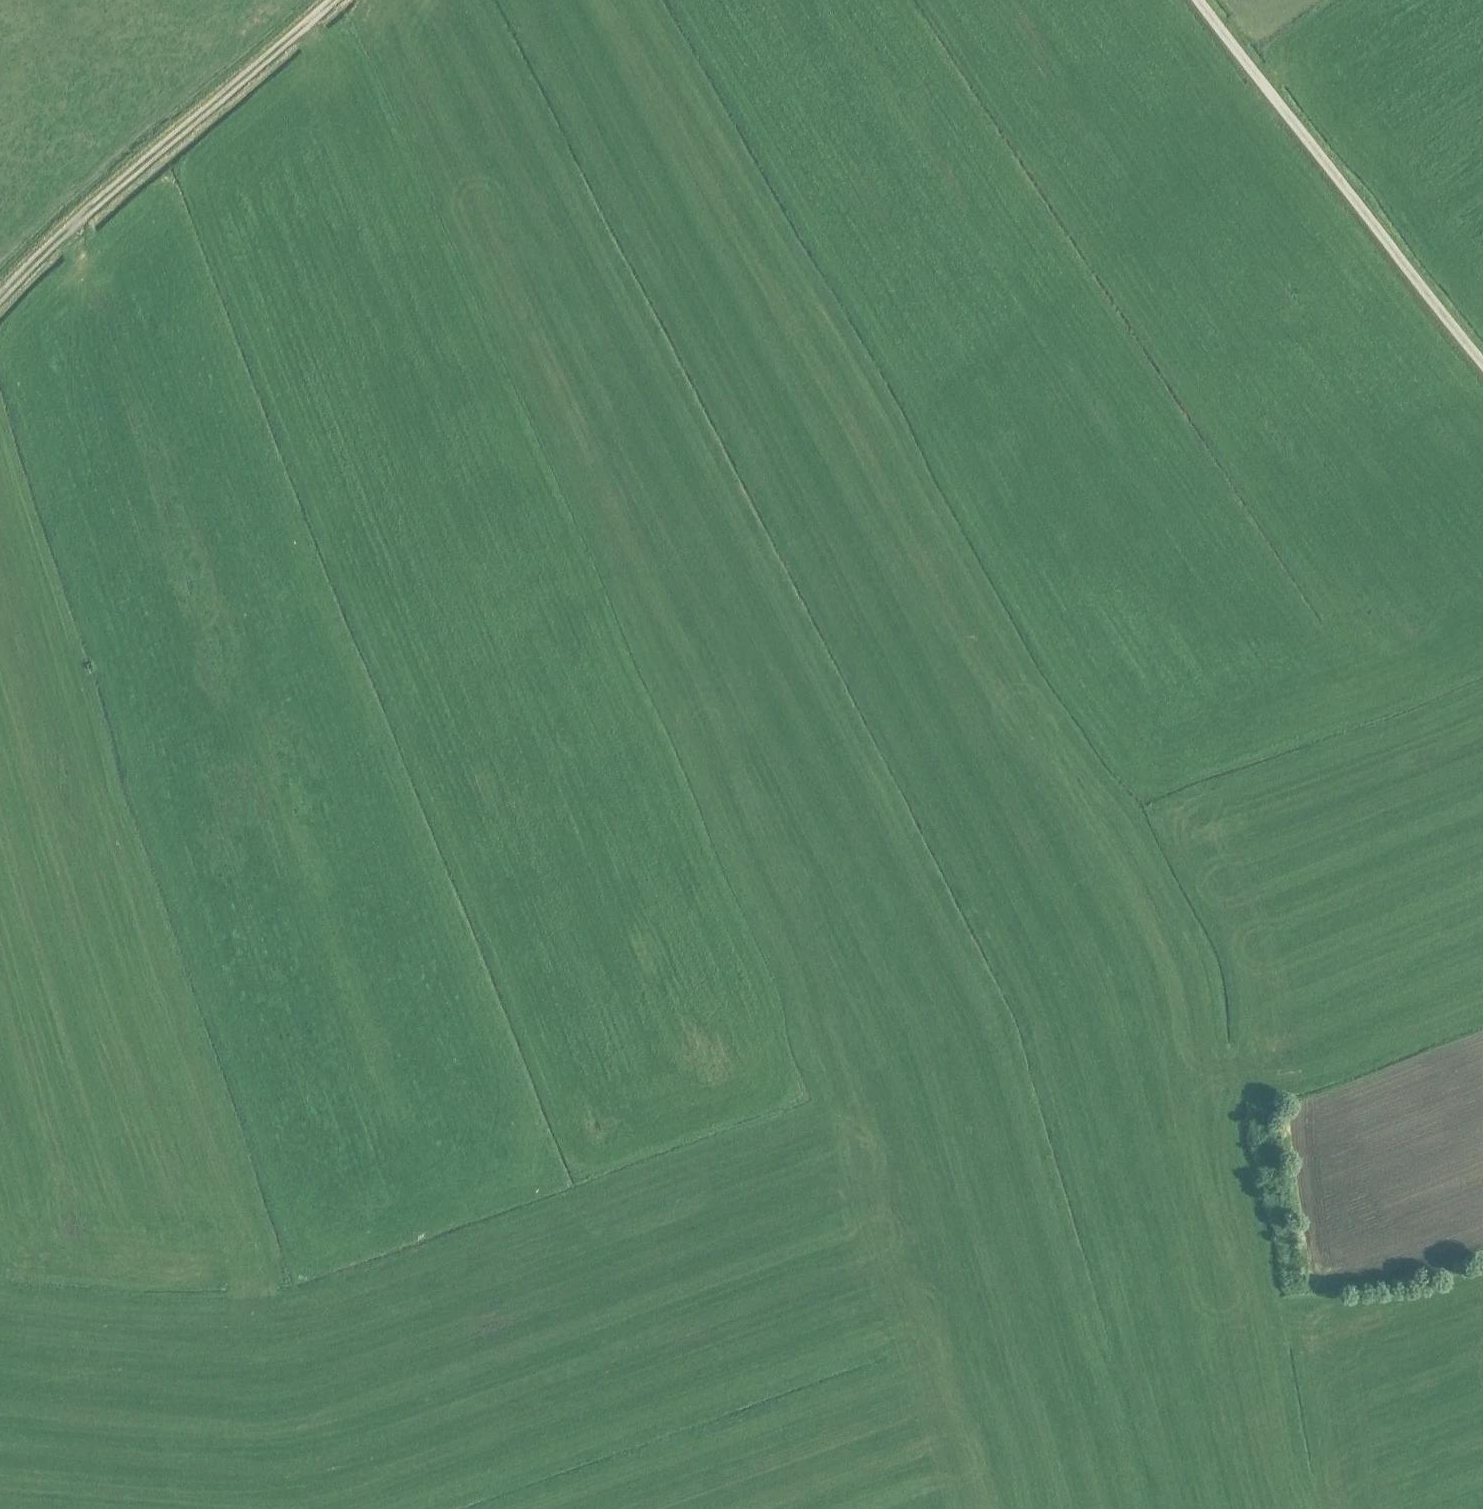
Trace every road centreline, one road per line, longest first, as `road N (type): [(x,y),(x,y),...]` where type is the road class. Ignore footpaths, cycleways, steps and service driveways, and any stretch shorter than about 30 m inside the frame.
road 1 (unclassified): [(1482,356),(1206,0)]
road 2 (track): [(0,297),(335,0)]

